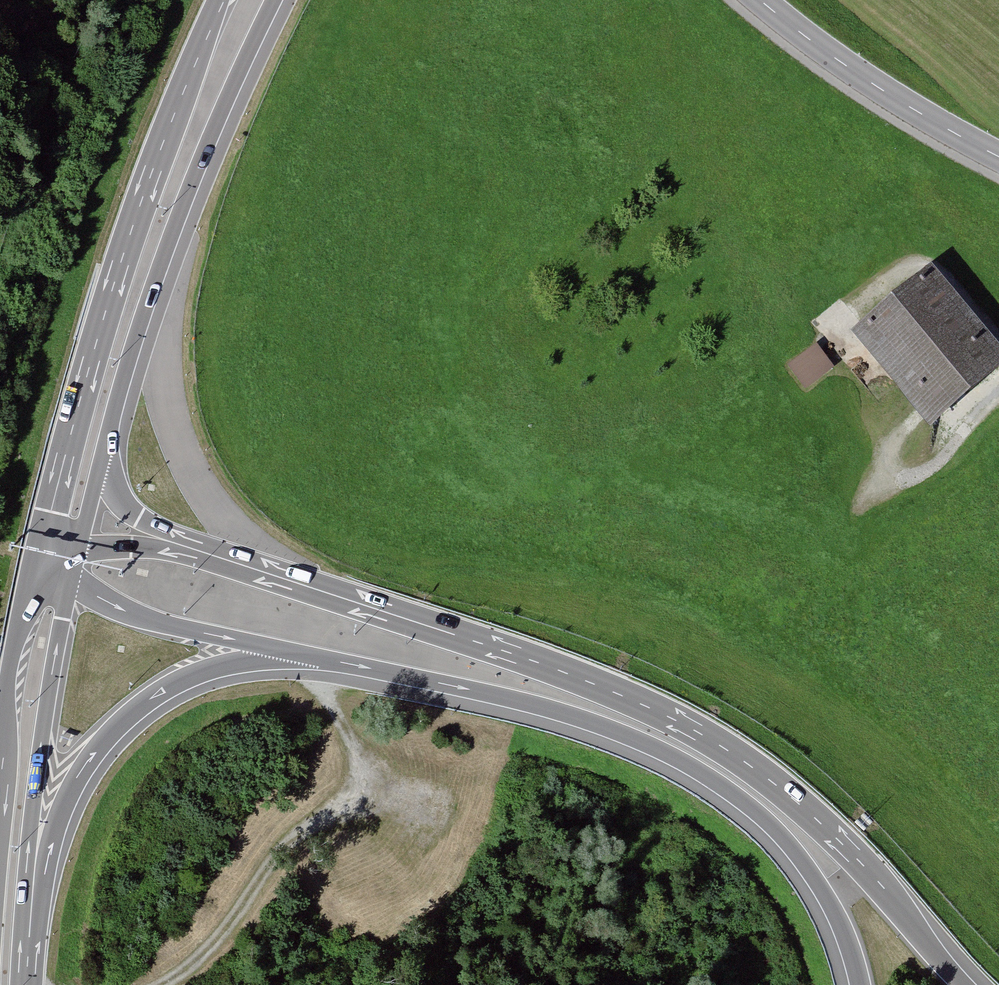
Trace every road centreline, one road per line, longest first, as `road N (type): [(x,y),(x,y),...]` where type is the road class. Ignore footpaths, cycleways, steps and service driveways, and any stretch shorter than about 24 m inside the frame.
road 1 (motorway): [(969,984),(828,832),(706,739),(551,667),(315,589)]
road 2 (motorway): [(311,658),(557,714),(697,774),(756,816),(797,860),(835,920),(855,984)]
road 3 (trunk): [(218,0),(119,268),(39,556)]
road 4 (trunk): [(102,458),(157,273),(210,134),(274,0)]
road 5 (motorway): [(28,948),(67,801),(126,720),(211,667),(311,658)]
road 6 (trunk): [(28,948),(25,877),(37,773),(69,583)]
road 7 (tertiary): [(759,0),(863,79),(998,157)]
road 8 (motorway): [(315,589),(139,519),(102,458)]
road 9 (motorway): [(69,583),(172,626),(311,658)]
road 10 (motorway): [(315,589),(153,548),(78,549)]
road 11 (trunk): [(39,556),(13,647),(0,778)]
road 12 (track): [(846,530),(892,484),(945,455),(998,395)]

